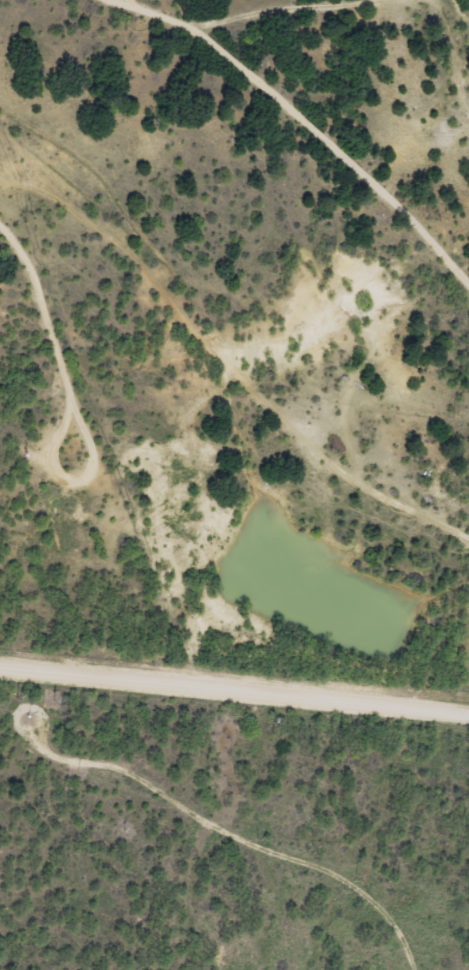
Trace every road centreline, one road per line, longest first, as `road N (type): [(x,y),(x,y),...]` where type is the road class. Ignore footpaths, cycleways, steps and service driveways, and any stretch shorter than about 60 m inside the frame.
road 1 (residential): [(0,670),(468,713)]

